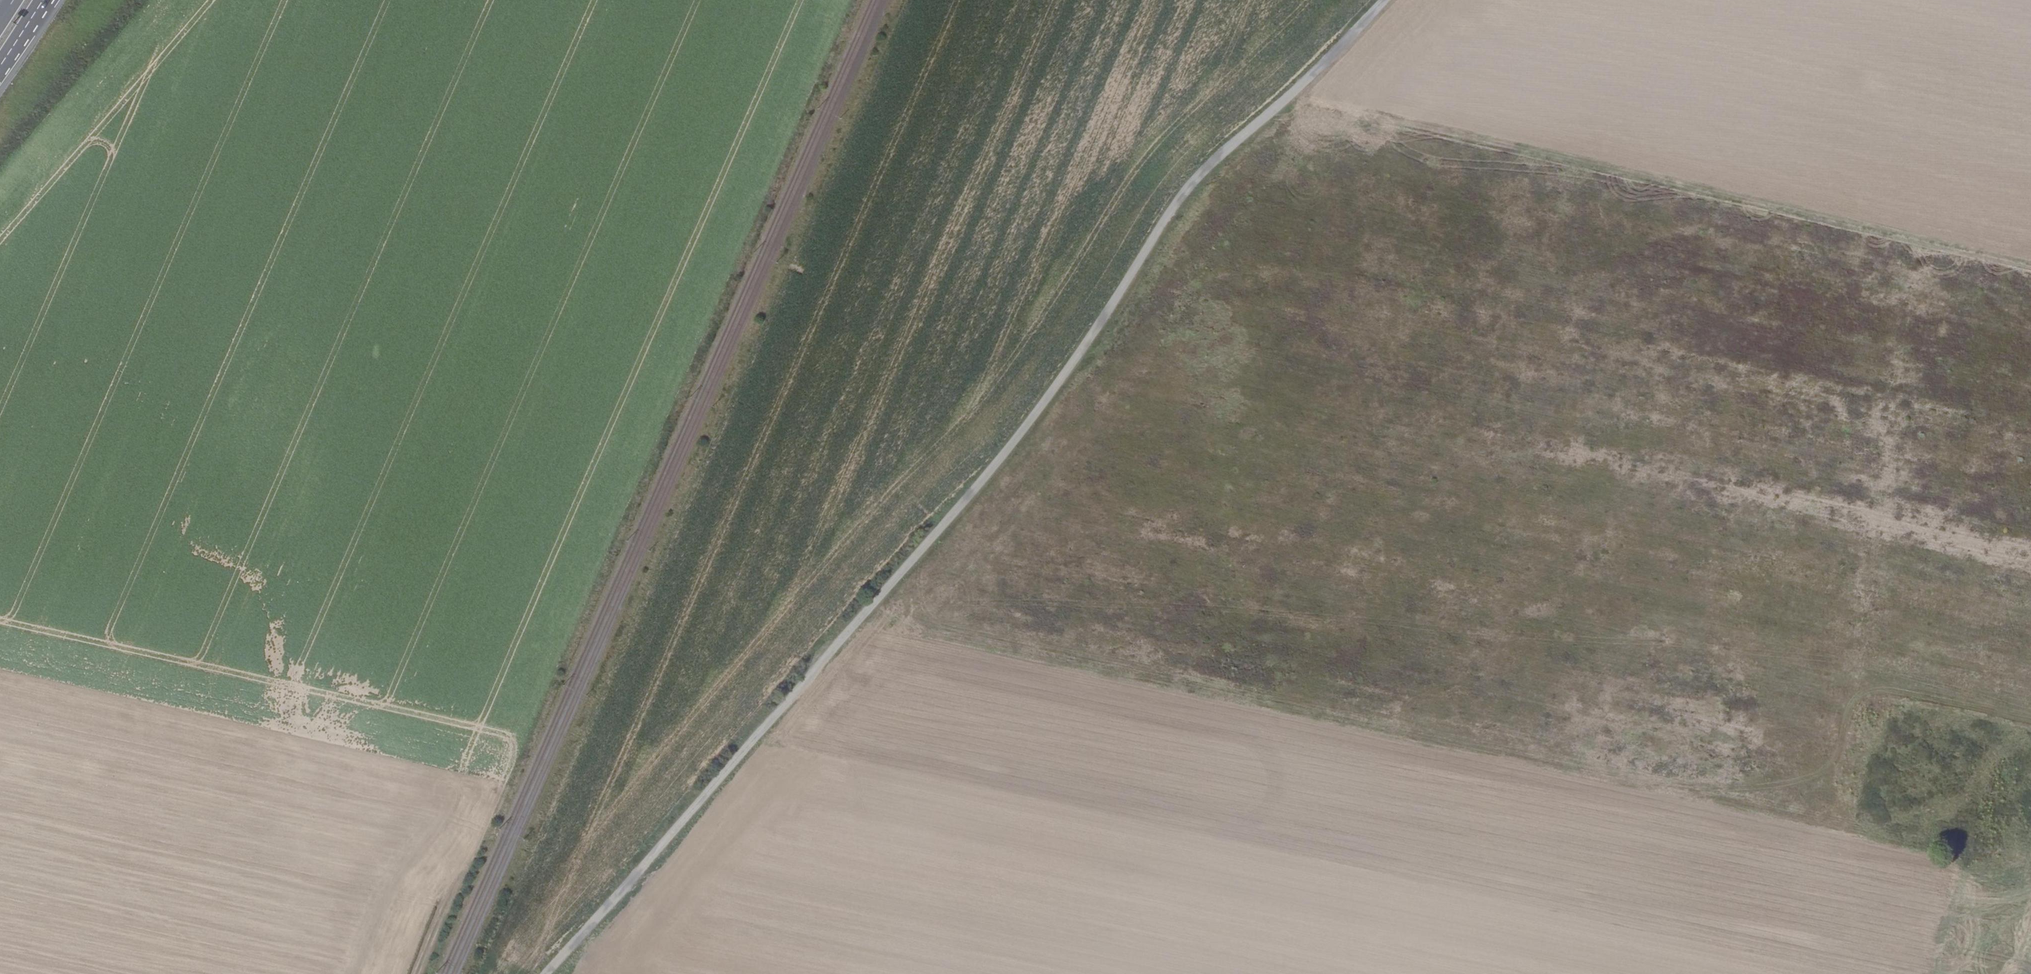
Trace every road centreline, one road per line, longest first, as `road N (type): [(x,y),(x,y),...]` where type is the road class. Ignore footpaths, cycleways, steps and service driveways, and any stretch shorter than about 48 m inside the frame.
road 1 (track): [(545,973),(866,613),(1101,332),(1192,185),(1390,0)]
road 2 (track): [(417,973),(466,865)]

